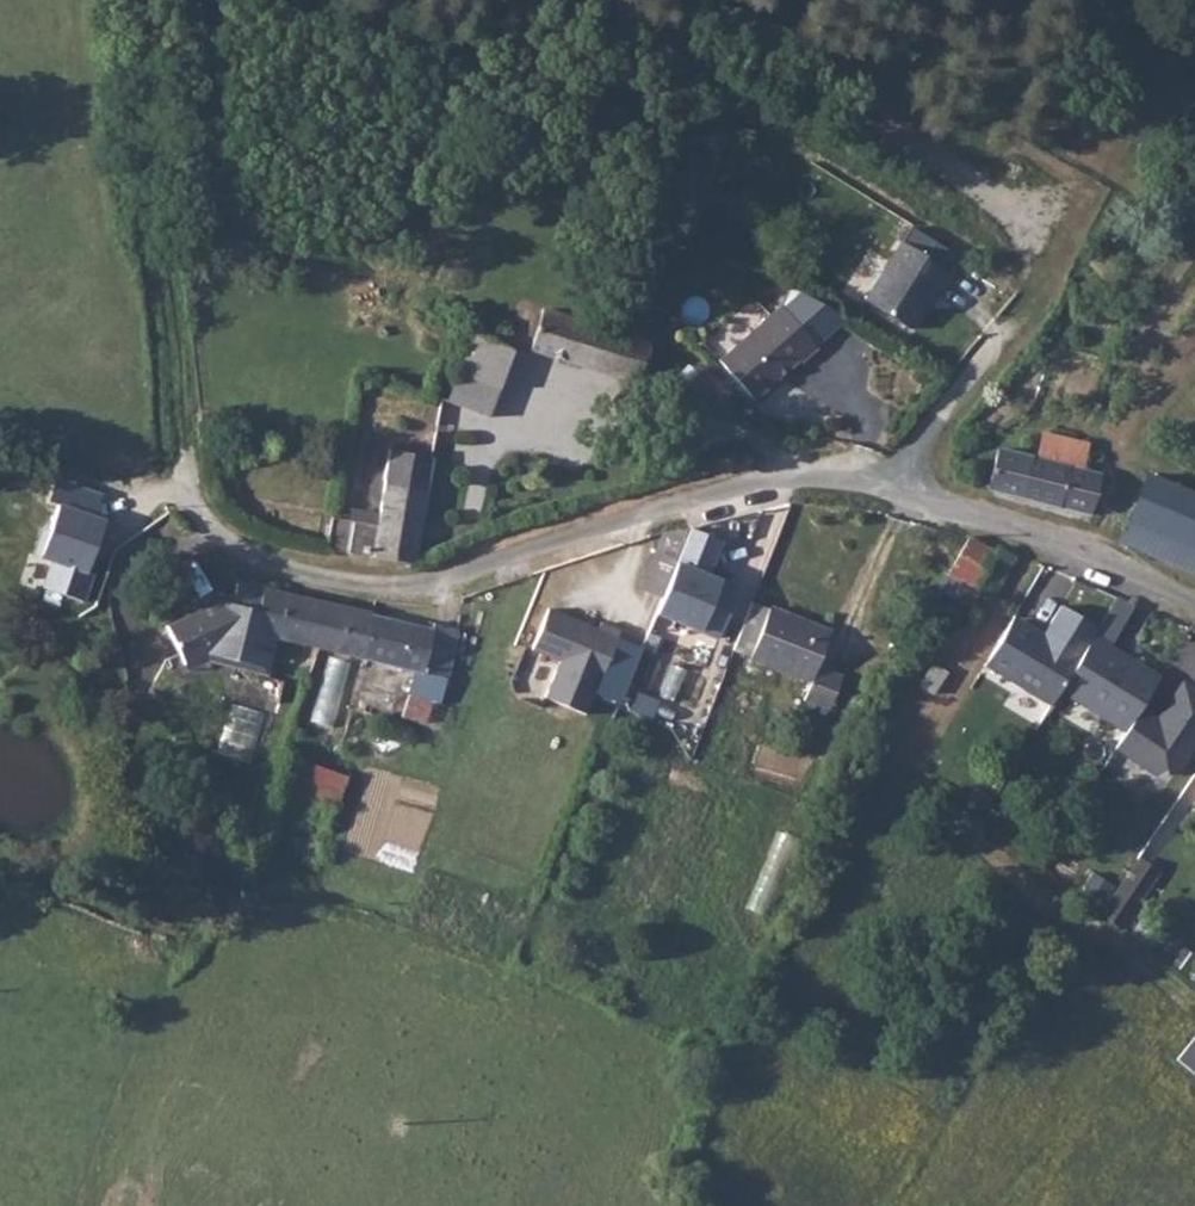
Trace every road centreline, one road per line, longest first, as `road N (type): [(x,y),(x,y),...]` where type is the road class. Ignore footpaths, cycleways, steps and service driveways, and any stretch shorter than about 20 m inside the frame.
road 1 (residential): [(1194,602),(1081,552),(835,480),(779,480),(701,497),(406,585),(279,567),(236,552),(202,523)]
road 2 (track): [(168,243),(182,487),(202,523)]

